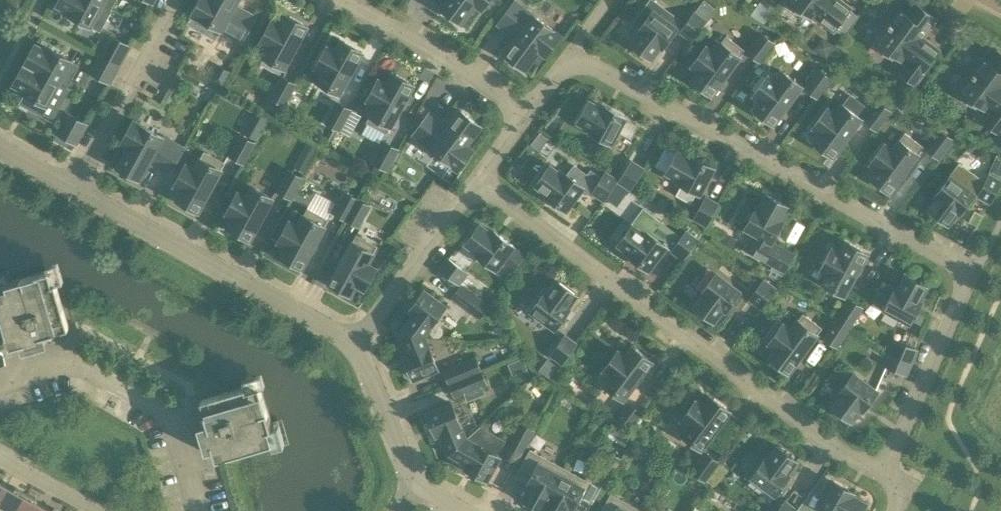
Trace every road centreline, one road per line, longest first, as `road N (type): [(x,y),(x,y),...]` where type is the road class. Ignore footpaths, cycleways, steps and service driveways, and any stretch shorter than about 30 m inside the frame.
road 1 (residential): [(885,475),(978,273),(576,55),(526,110)]
road 2 (residential): [(885,475),(483,187)]
road 3 (residential): [(356,346),(79,194)]
road 4 (residential): [(0,389),(89,365),(171,411),(194,510)]
road 5 (residential): [(526,110),(335,0)]
road 6 (residential): [(79,194),(181,0)]
road 7 (residential): [(483,187),(356,346)]
road 8 (residential): [(415,489),(356,346)]

